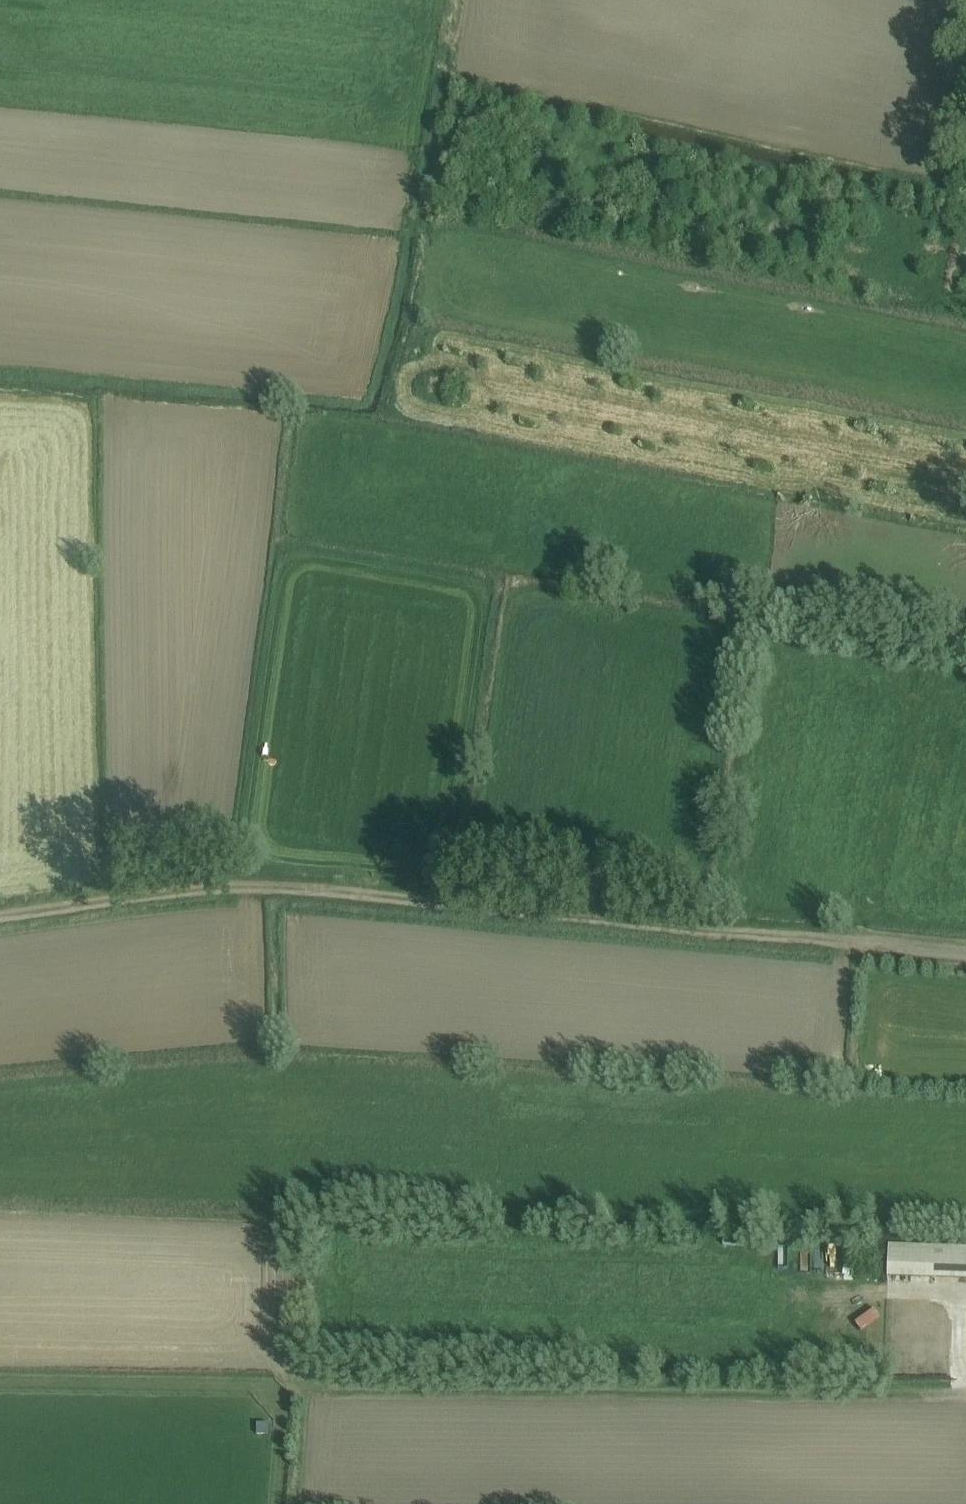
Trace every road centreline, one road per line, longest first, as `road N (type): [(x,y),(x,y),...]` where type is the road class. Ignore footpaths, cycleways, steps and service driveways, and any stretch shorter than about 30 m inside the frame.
road 1 (track): [(0,920),(263,886),(965,957)]

